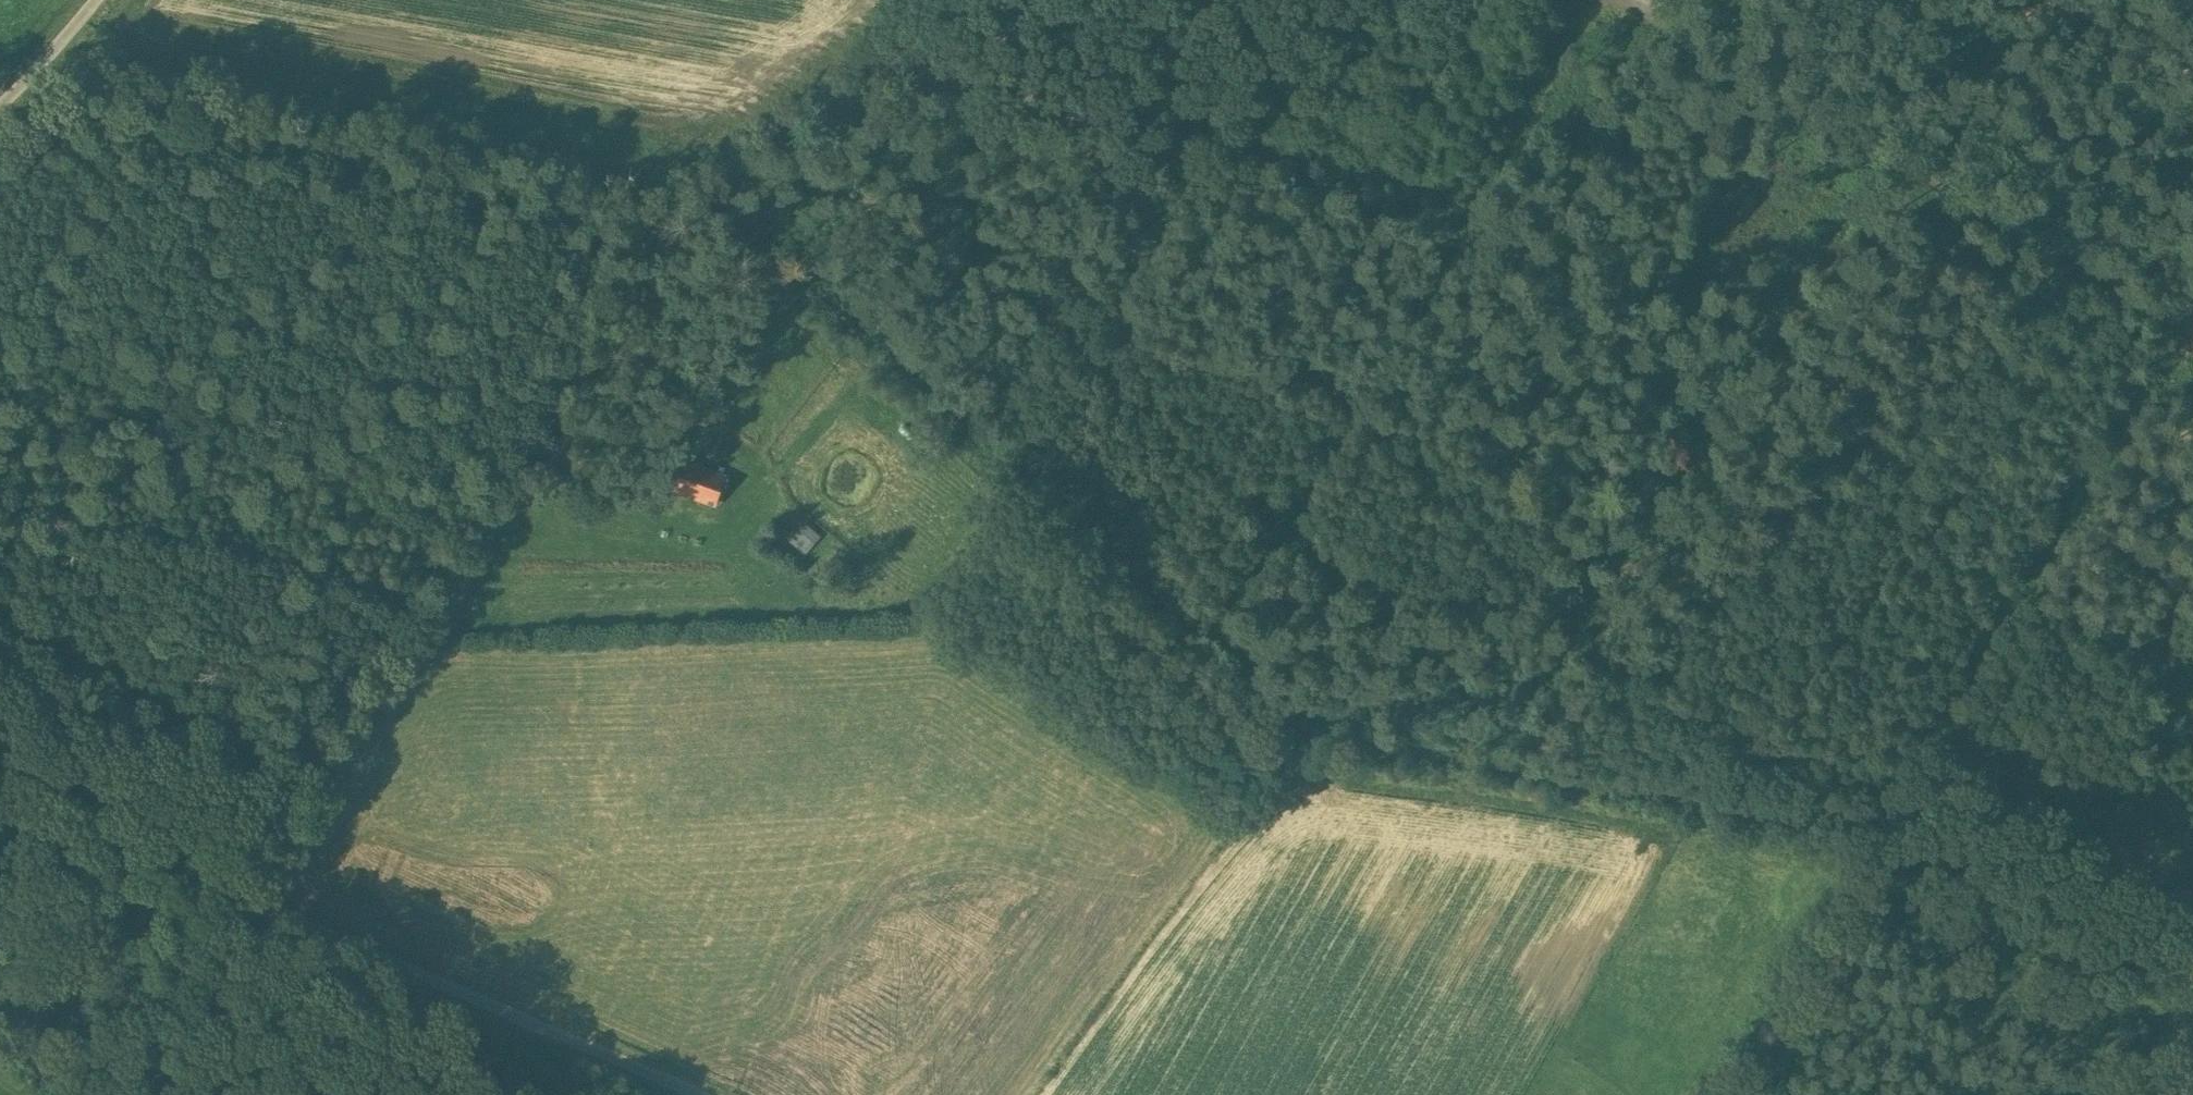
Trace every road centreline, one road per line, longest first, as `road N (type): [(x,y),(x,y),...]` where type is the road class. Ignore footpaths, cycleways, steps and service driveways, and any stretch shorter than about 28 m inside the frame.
road 1 (unclassified): [(0,753),(245,901),(697,1094)]
road 2 (track): [(245,901),(501,488)]
road 3 (unclassified): [(0,108),(97,0)]

